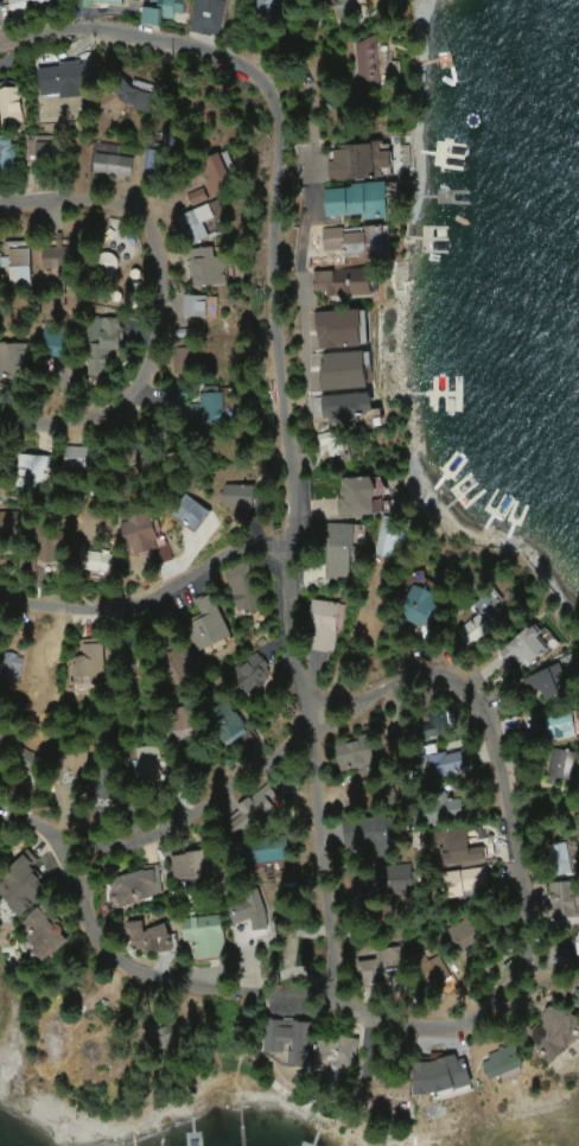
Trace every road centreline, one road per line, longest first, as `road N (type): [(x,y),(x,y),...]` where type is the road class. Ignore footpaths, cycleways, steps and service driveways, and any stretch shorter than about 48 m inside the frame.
road 1 (residential): [(0,822),(65,877),(88,930),(129,968),(186,983),(329,983),(383,1037),(467,1037),(520,972),(559,947),(451,670),(314,708),(300,521)]
road 2 (residential): [(300,521),(267,343),(274,199),(266,96),(233,56),(68,24),(0,34)]
road 3 (residential): [(300,521),(203,578),(114,600),(0,601)]
road 4 (residential): [(0,205),(79,191),(197,211),(193,293)]
road 5 (residential): [(329,983),(312,804),(314,708)]
road 6 (residential): [(193,293),(176,380),(128,406),(82,416),(0,419)]
road 7 (residential): [(129,839),(240,773),(314,708)]

